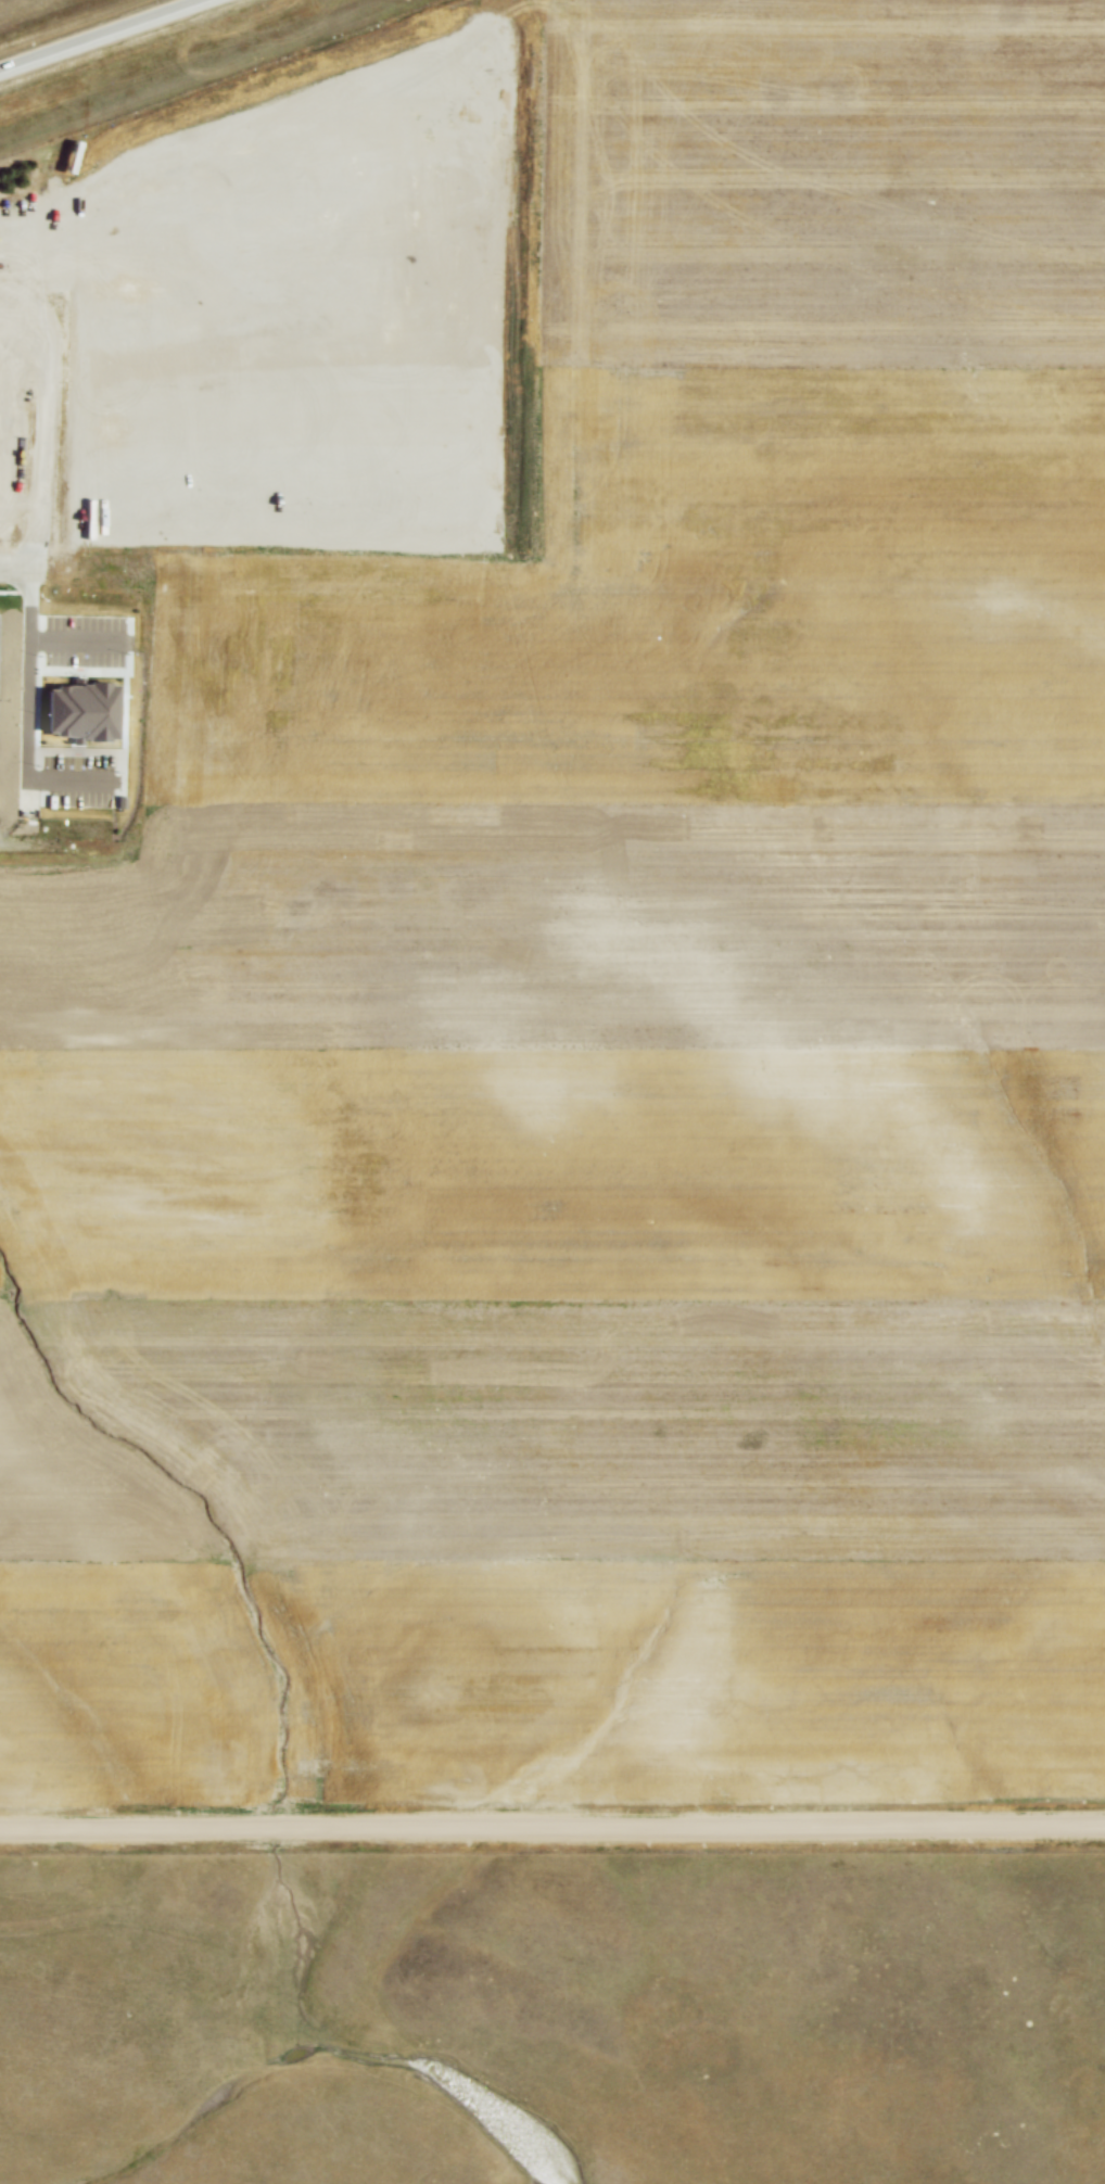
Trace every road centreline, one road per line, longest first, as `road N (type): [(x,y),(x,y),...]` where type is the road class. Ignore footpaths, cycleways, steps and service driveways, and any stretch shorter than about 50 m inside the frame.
road 1 (residential): [(1104,1830),(0,1834)]
road 2 (motorway): [(0,69),(196,0)]

